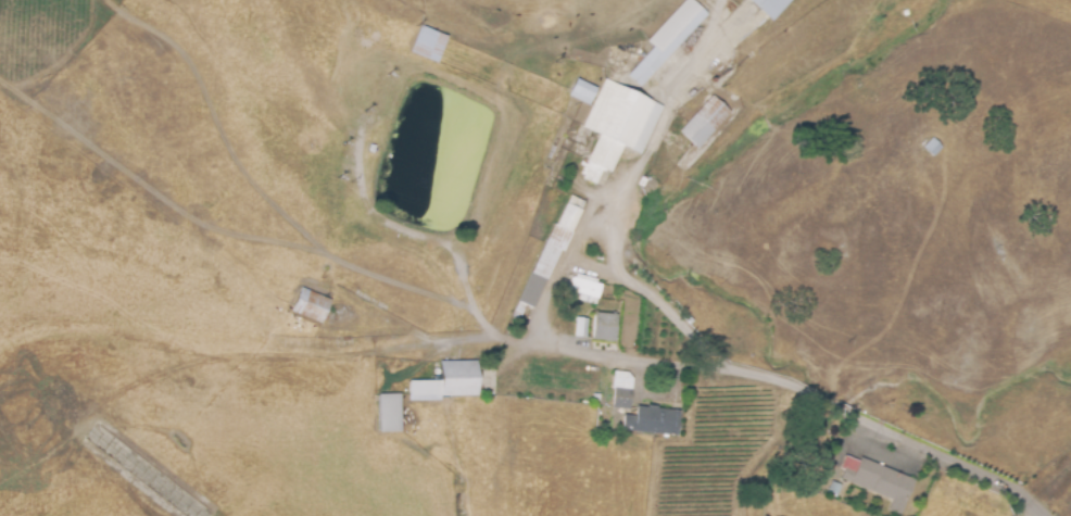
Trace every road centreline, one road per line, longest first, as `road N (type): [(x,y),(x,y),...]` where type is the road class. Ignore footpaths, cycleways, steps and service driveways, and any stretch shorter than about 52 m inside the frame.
road 1 (residential): [(1040,515),(958,464),(772,377),(707,364),(613,363),(537,339)]

